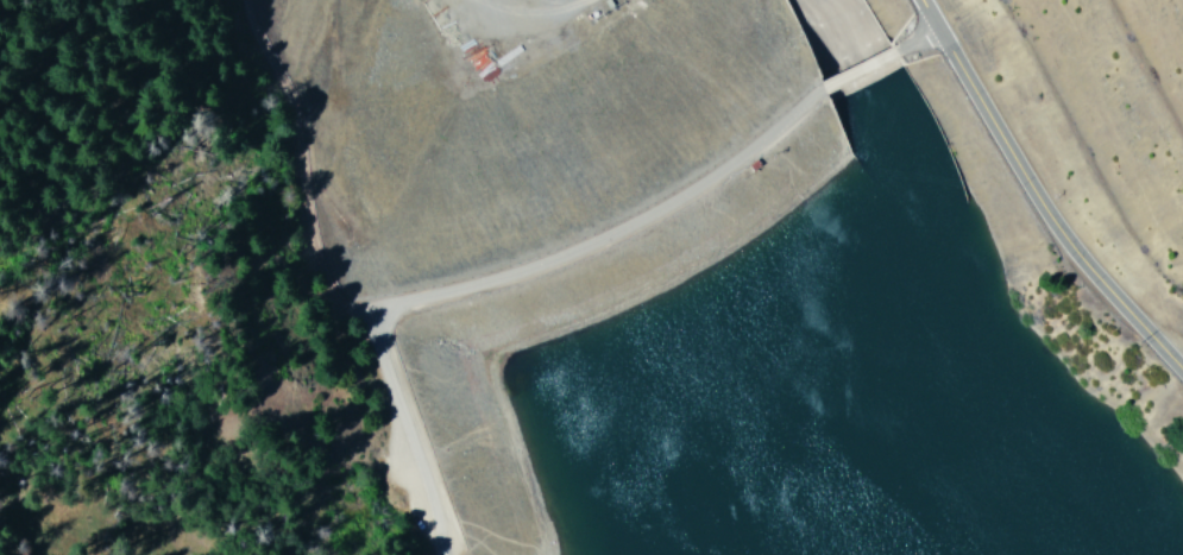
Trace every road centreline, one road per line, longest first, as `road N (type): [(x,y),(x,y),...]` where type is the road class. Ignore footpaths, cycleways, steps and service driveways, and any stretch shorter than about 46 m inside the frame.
road 1 (residential): [(364,327),(622,227),(801,116)]
road 2 (tertiary): [(1182,368),(1053,219),(923,0)]
road 3 (residential): [(438,554),(364,327)]
road 4 (residential): [(801,116),(921,46)]

